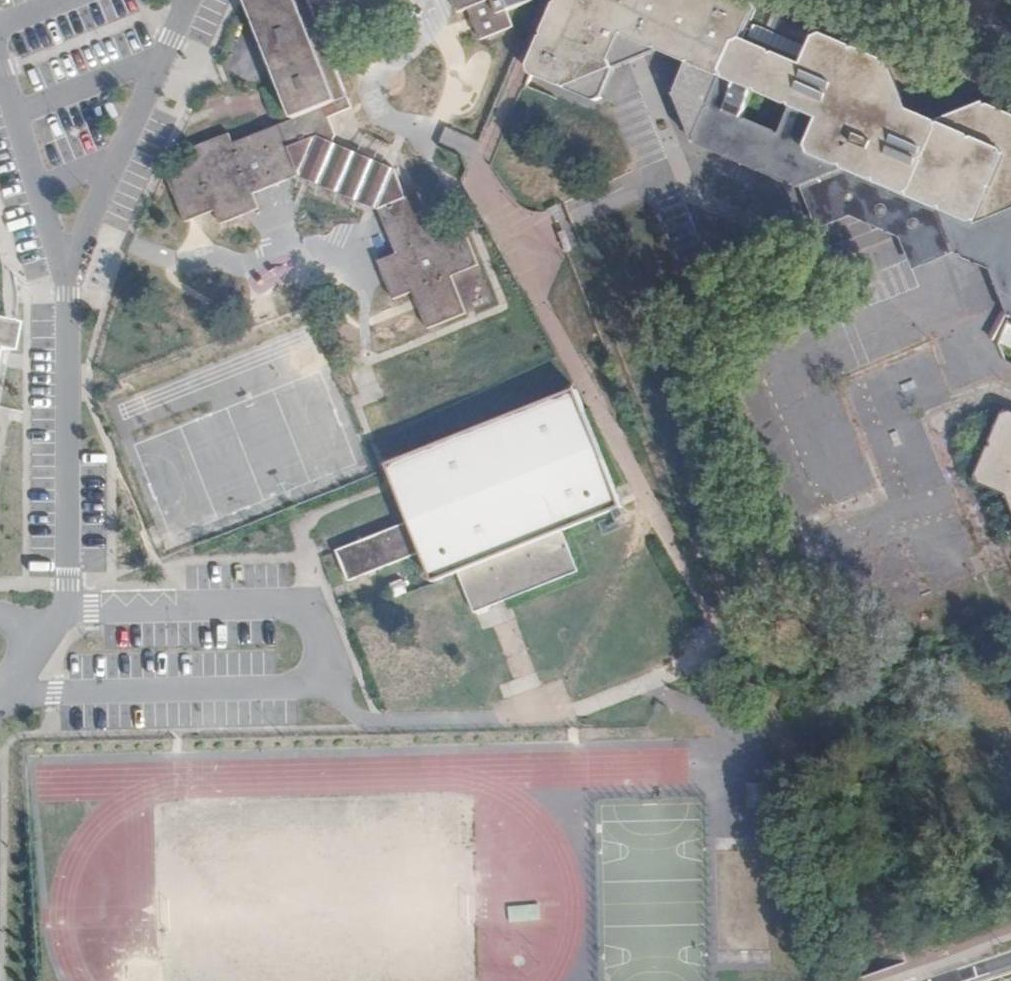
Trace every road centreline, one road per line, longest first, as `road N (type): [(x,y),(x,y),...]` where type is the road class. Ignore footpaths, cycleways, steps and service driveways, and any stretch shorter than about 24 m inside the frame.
road 1 (residential): [(0,697),(68,602),(66,281),(0,62)]

